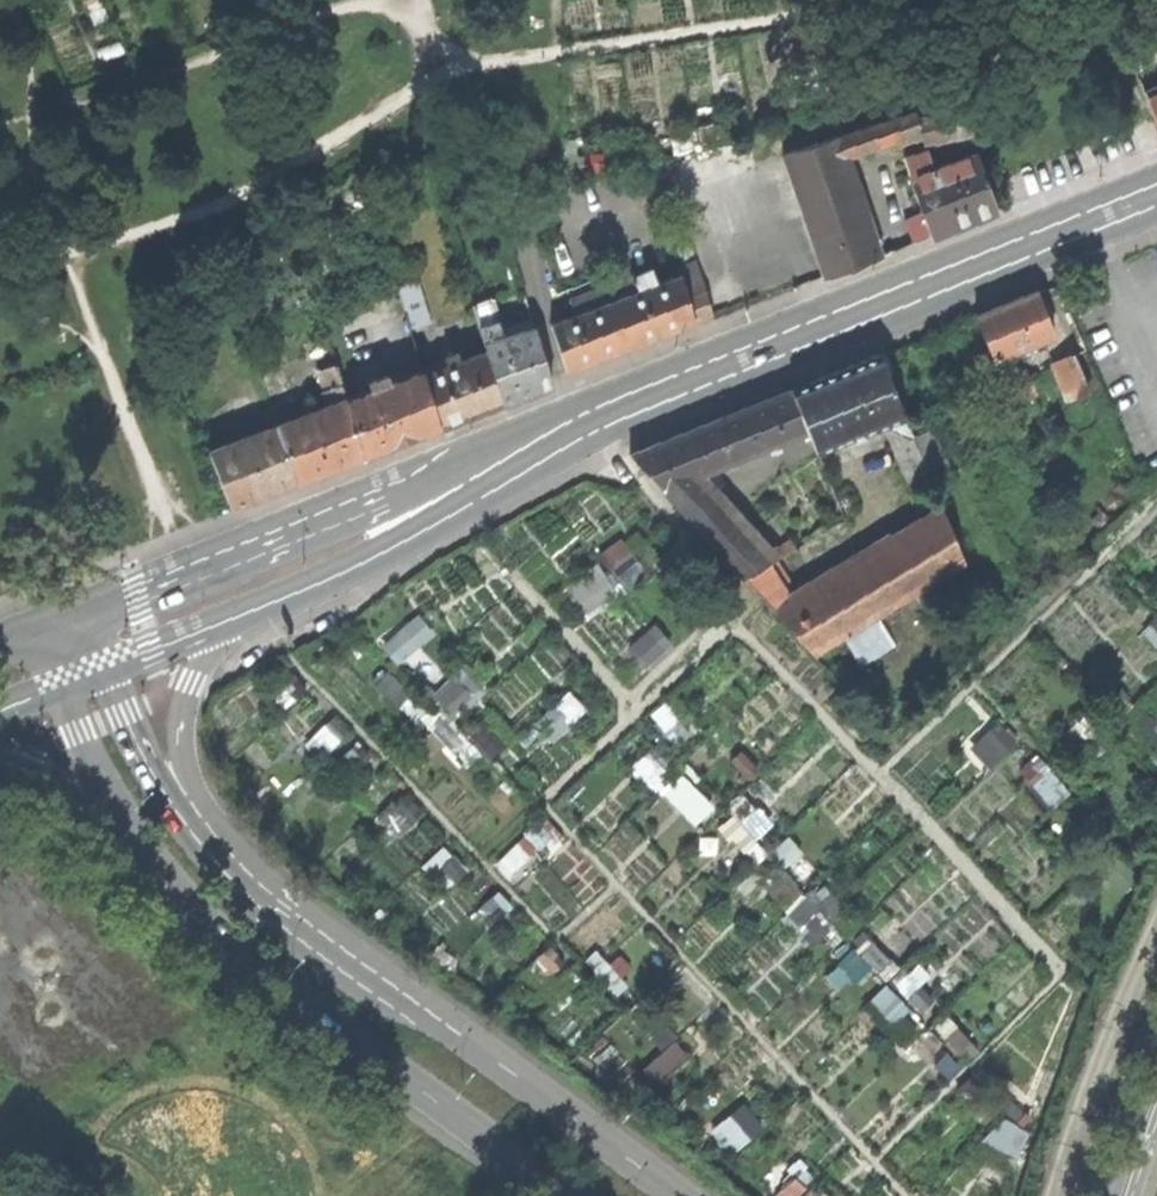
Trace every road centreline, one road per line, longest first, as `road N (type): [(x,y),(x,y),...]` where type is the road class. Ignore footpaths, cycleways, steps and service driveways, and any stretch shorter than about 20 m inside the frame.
road 1 (secondary): [(595,417),(1156,190)]
road 2 (secondary): [(116,810),(212,926),(570,1195)]
road 3 (secondary): [(684,1195),(284,917),(221,859)]
road 4 (secondary): [(259,606),(445,521),(595,417)]
road 5 (secondary): [(385,494),(87,609)]
road 6 (secondary): [(221,859),(182,725),(205,666),(259,606)]
road 7 (secondary): [(221,859),(176,811),(104,666)]
road 8 (secondary): [(104,666),(259,606)]
road 9 (secondary): [(595,417),(439,473)]
road 10 (unclassified): [(1106,1195),(1156,1050)]
road 11 (secondary): [(67,681),(116,810)]
road 12 (secondary): [(0,757),(31,764),(116,810)]

